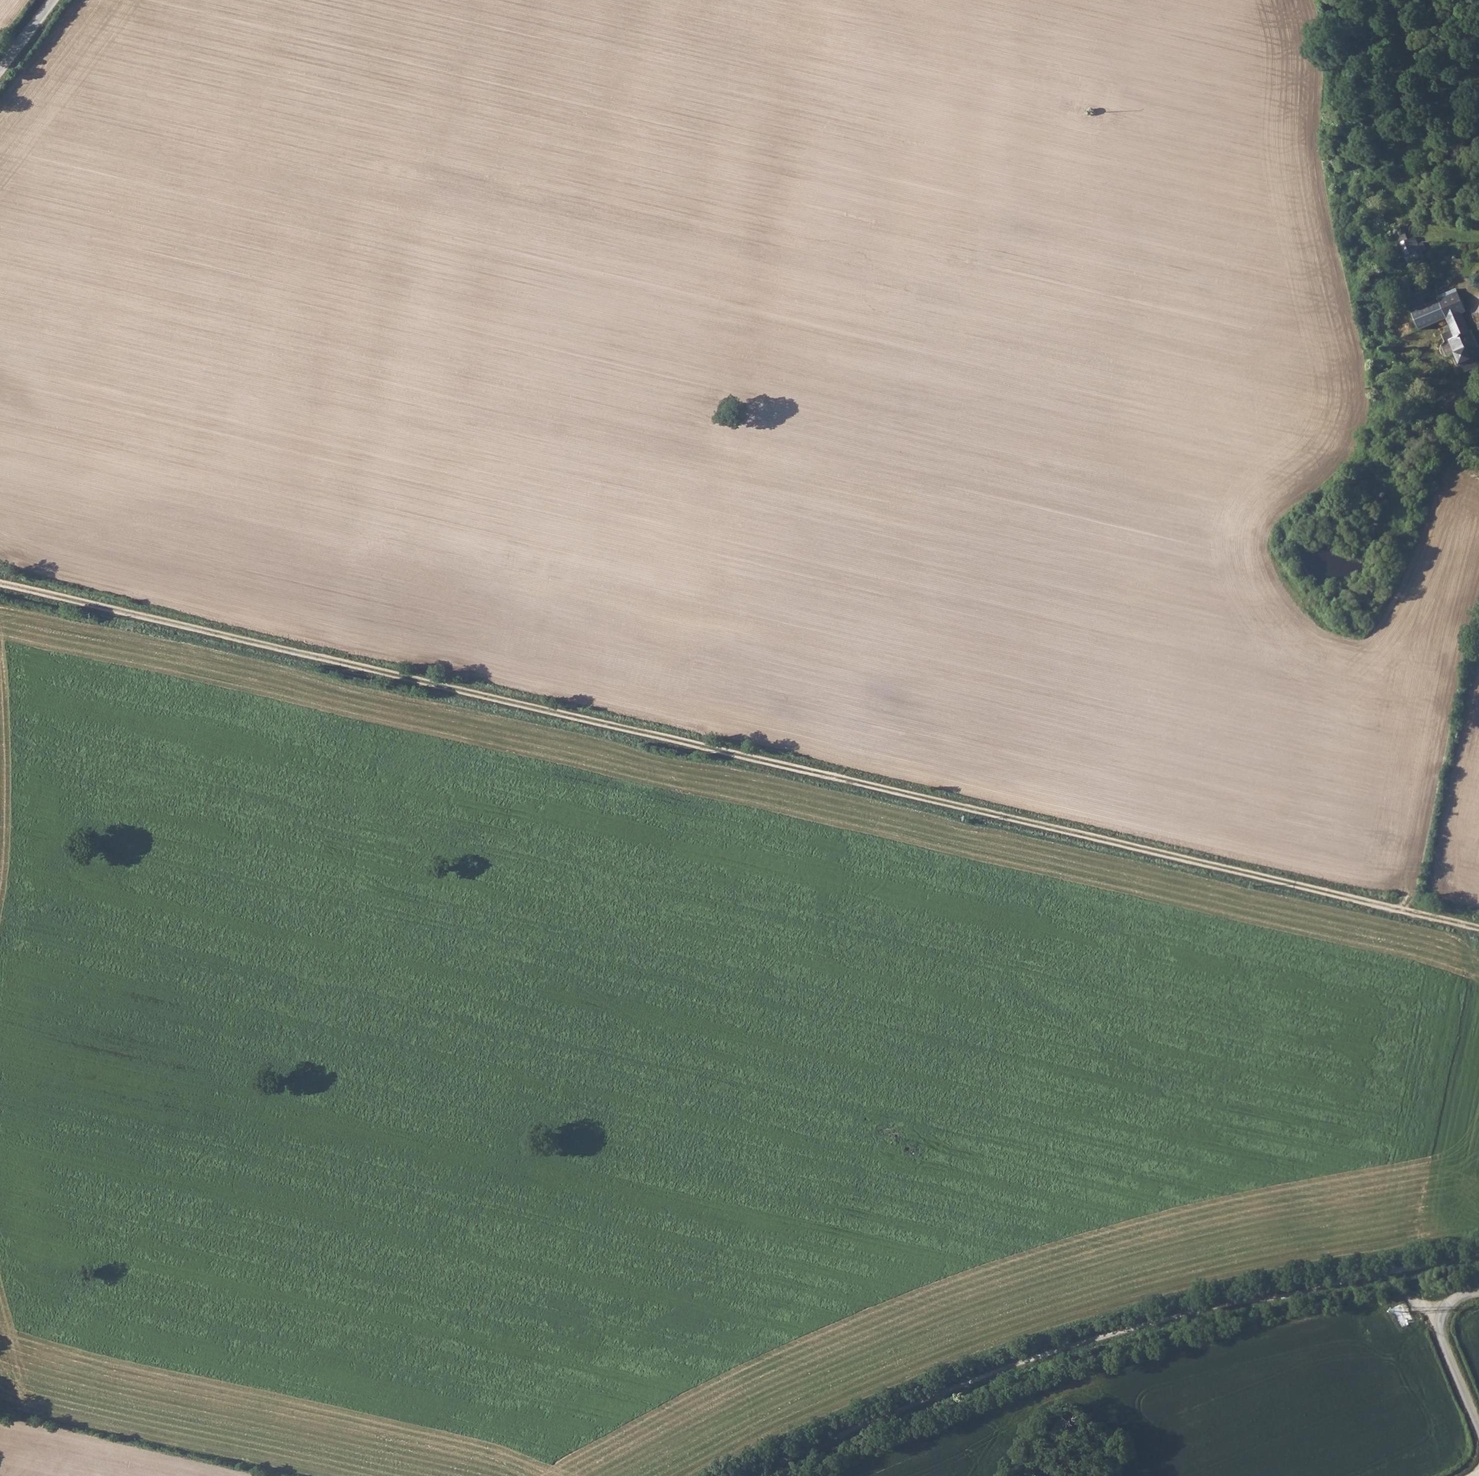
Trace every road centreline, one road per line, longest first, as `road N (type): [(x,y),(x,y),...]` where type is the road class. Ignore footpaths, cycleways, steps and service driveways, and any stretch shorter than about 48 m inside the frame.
road 1 (track): [(1478,929),(0,585)]
road 2 (unclassified): [(1478,1429),(1439,1330),(1446,1305),(1478,1292)]

